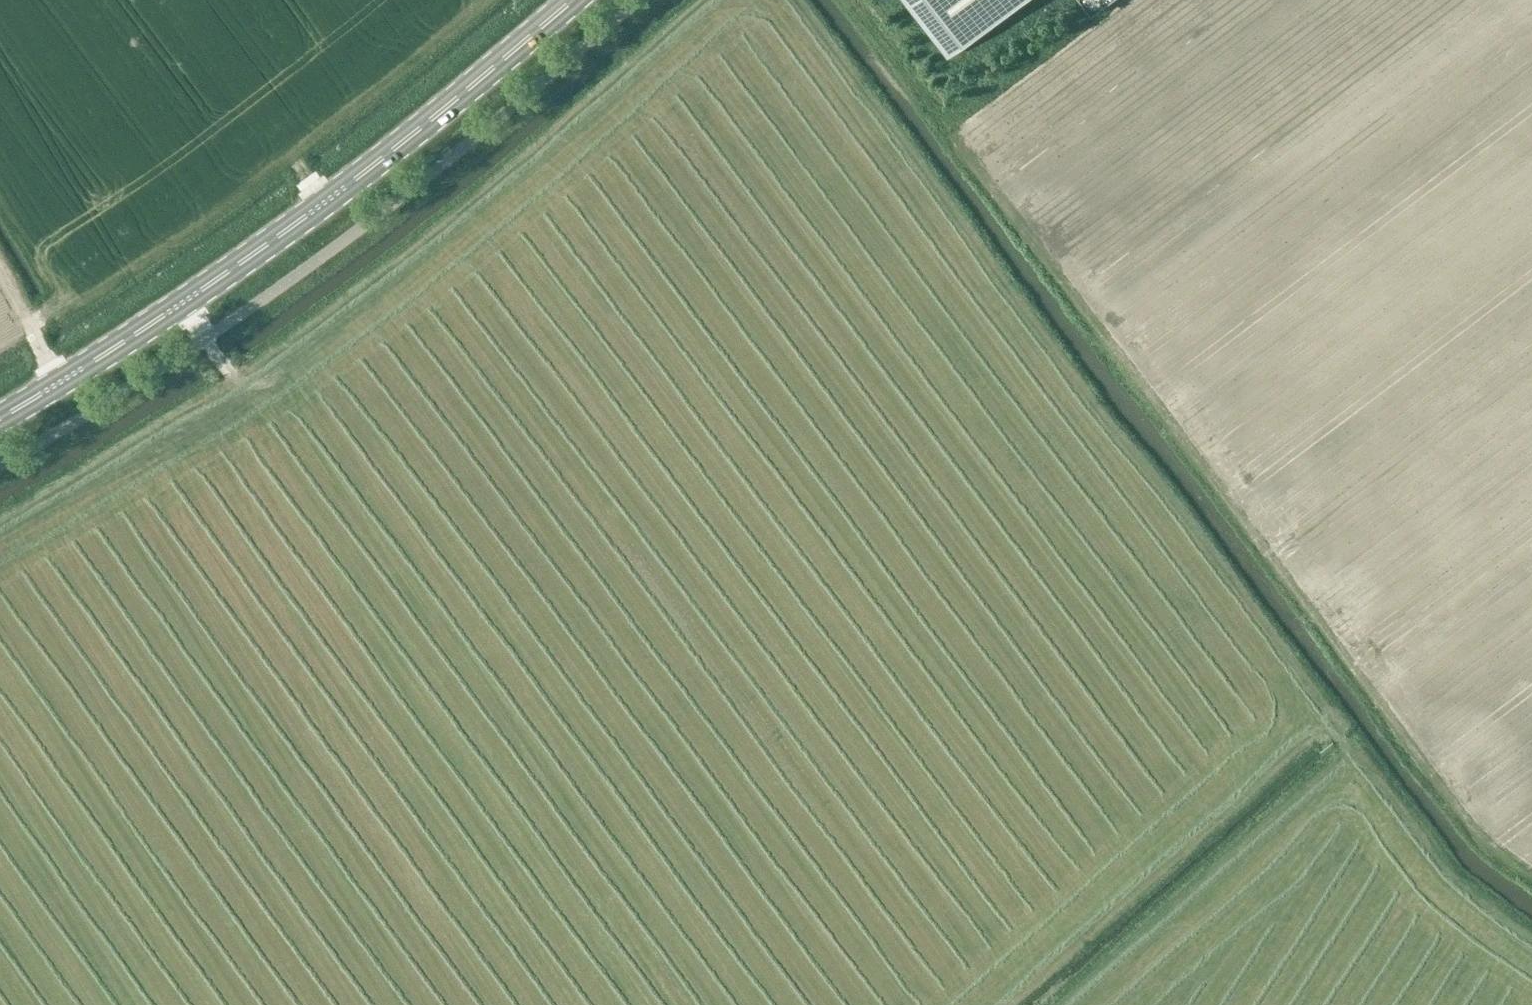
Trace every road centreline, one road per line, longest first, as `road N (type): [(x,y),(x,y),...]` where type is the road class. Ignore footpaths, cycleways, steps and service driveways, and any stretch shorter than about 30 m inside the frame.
road 1 (tertiary): [(0,411),(197,292),(570,0)]

